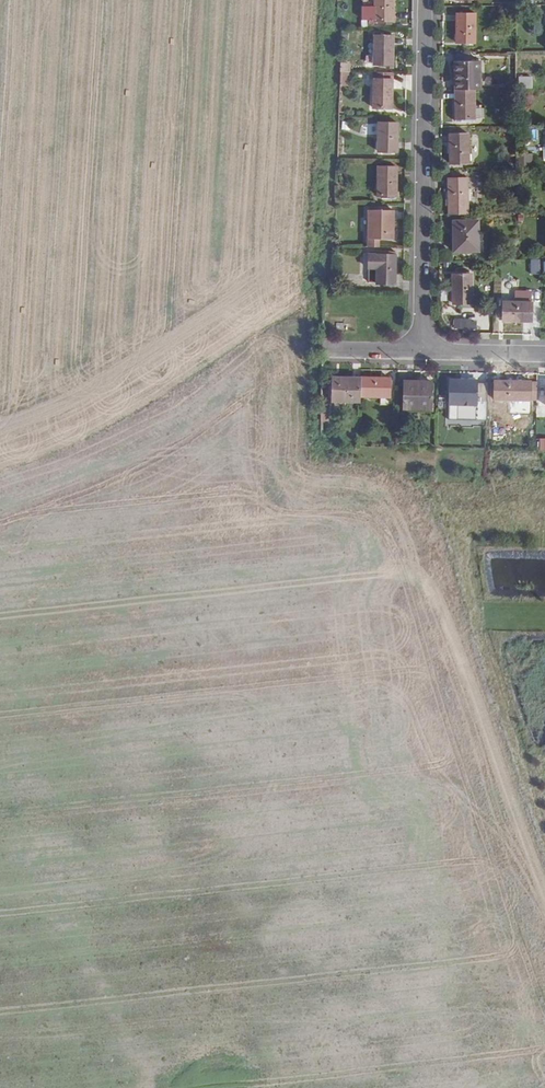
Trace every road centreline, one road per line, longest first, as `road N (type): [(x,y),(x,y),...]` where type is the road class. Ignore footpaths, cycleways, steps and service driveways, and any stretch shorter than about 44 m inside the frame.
road 1 (residential): [(421,351),(425,0)]
road 2 (residential): [(421,351),(544,353)]

